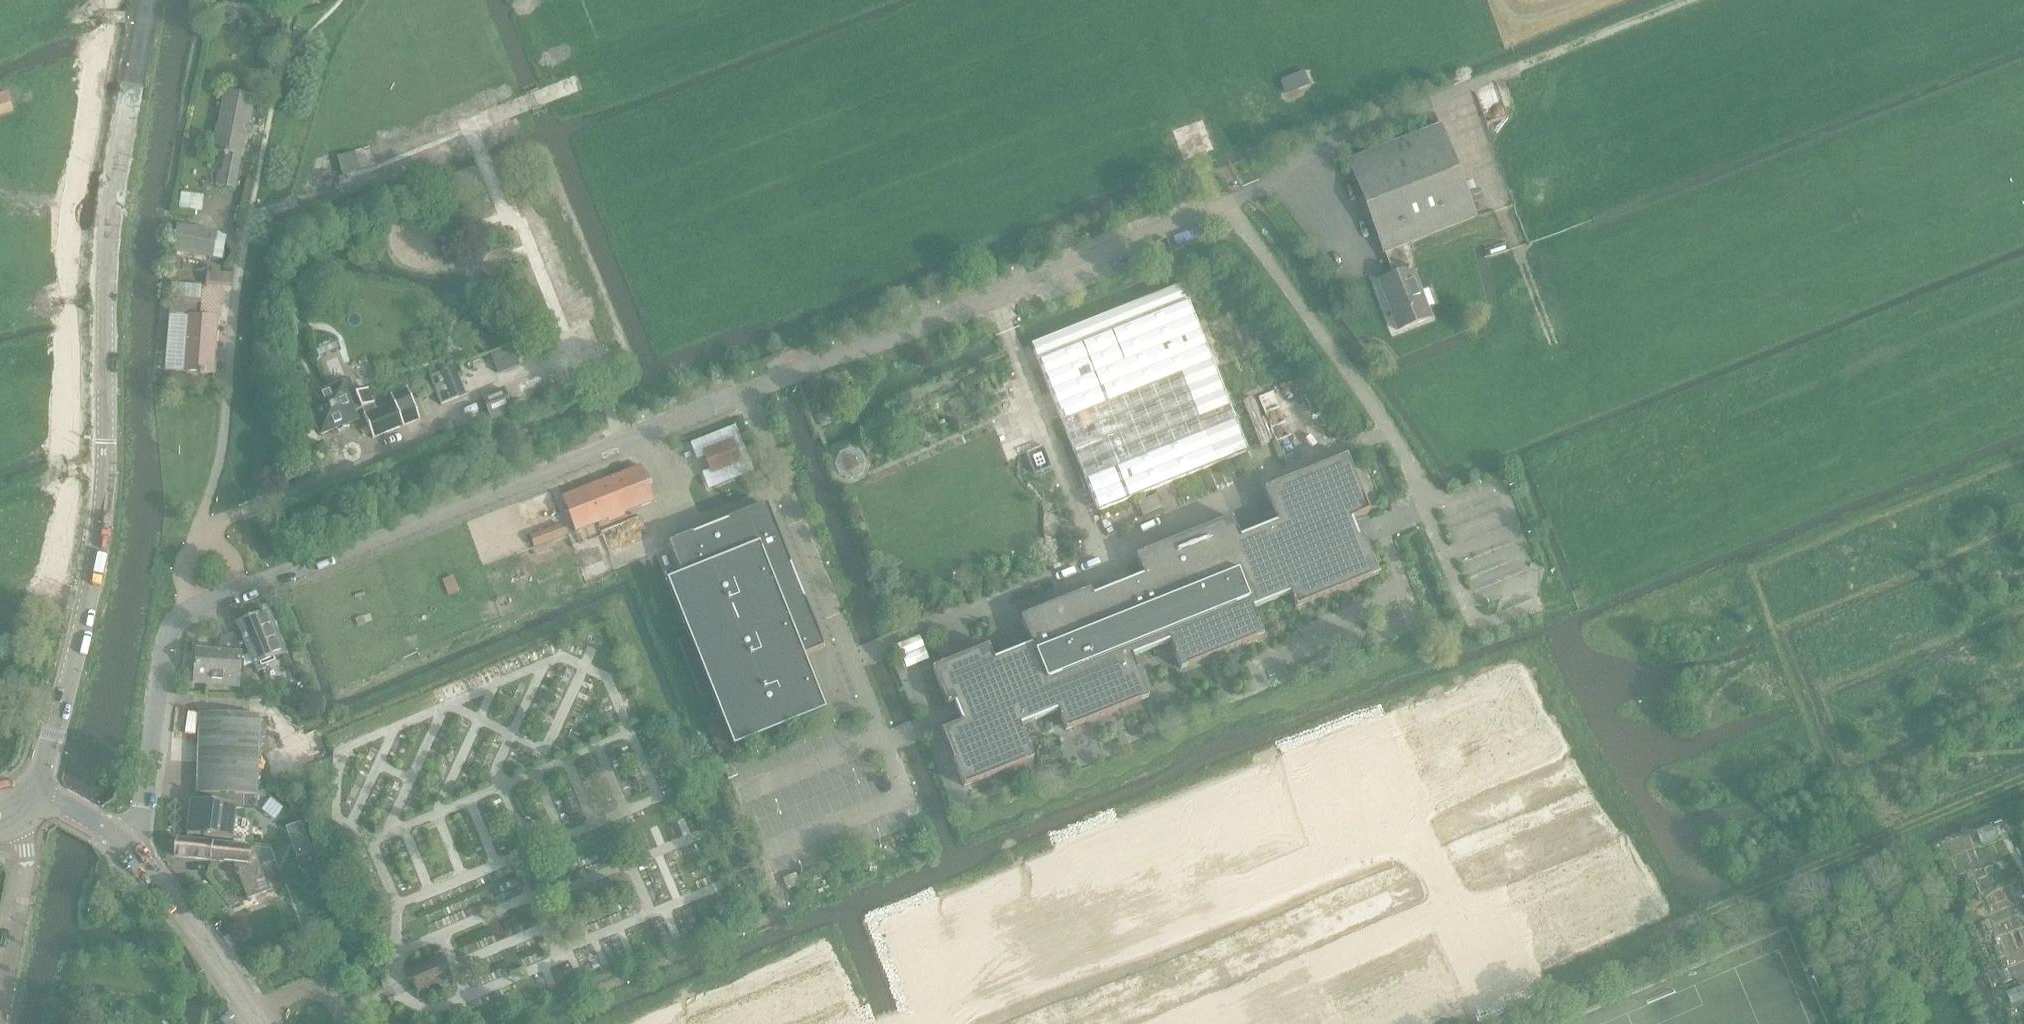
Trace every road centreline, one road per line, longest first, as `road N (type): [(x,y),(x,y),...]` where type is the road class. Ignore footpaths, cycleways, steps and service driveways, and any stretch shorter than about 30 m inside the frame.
road 1 (unclassified): [(227,598),(1223,205),(1405,457),(1473,629),(1538,603)]
road 2 (secondary): [(37,795),(99,544),(117,200),(152,0)]
road 3 (track): [(1445,1023),(2023,780)]
road 4 (residential): [(965,1007),(1419,822)]
road 5 (residential): [(1419,822),(1454,907),(1167,1023)]
road 6 (unclassified): [(208,527),(248,225)]
road 7 (track): [(1697,0),(1472,87)]
road 8 (unclassified): [(130,847),(180,627)]
road 9 (tertiary): [(259,1023),(130,847)]
road 10 (residential): [(3,995),(37,795)]

